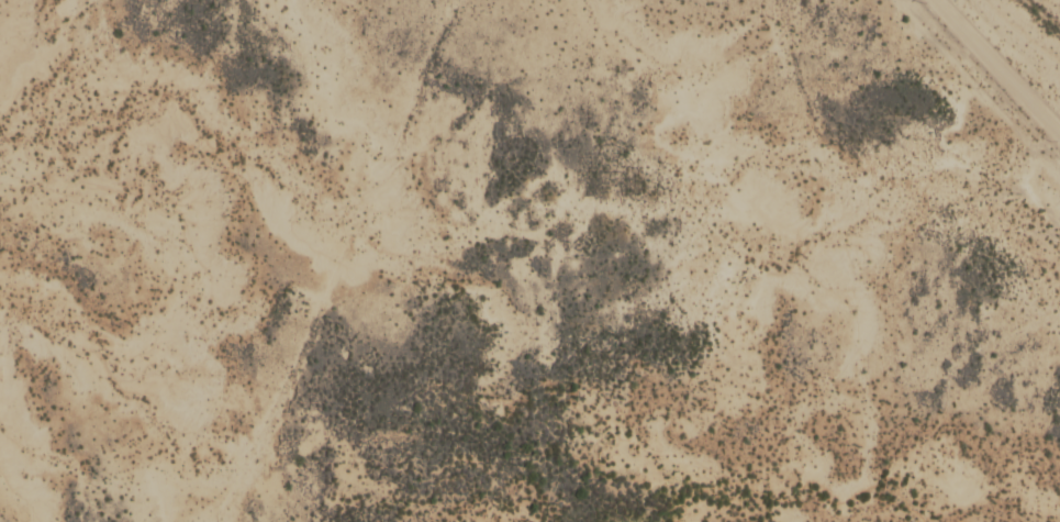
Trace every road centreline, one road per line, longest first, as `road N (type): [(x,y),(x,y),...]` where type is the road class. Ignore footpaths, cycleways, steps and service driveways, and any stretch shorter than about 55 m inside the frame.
road 1 (track): [(1059,100),(970,0)]

